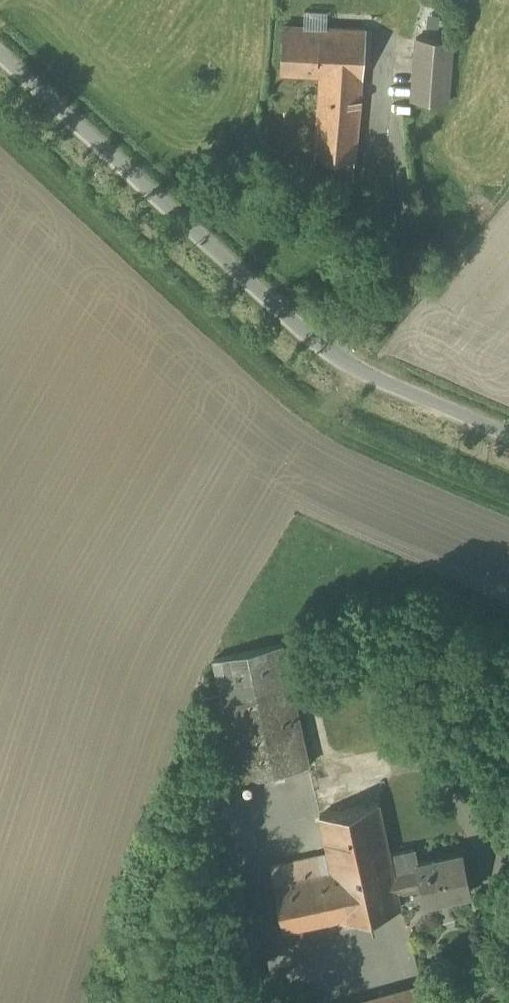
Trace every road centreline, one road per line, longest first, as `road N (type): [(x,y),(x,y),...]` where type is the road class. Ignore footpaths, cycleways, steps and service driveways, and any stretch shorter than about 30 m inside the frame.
road 1 (unclassified): [(508,440),(361,375),(318,348),(0,57)]

